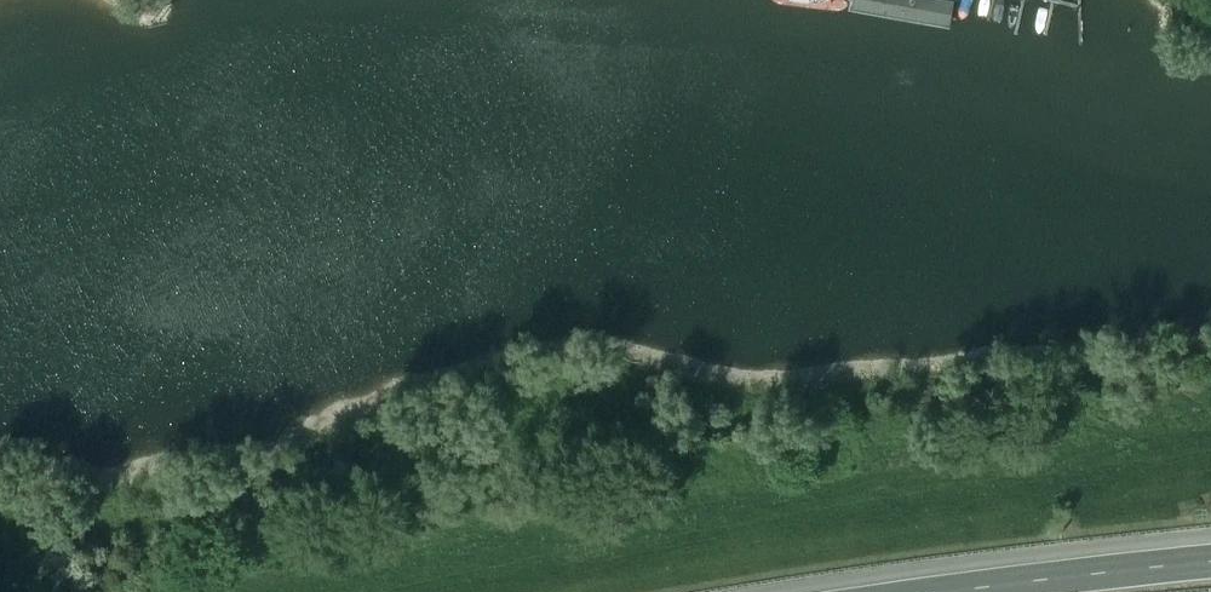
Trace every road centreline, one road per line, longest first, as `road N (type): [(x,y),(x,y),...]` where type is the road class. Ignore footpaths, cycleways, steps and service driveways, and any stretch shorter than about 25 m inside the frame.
road 1 (motorway): [(1210,563),(969,591)]

